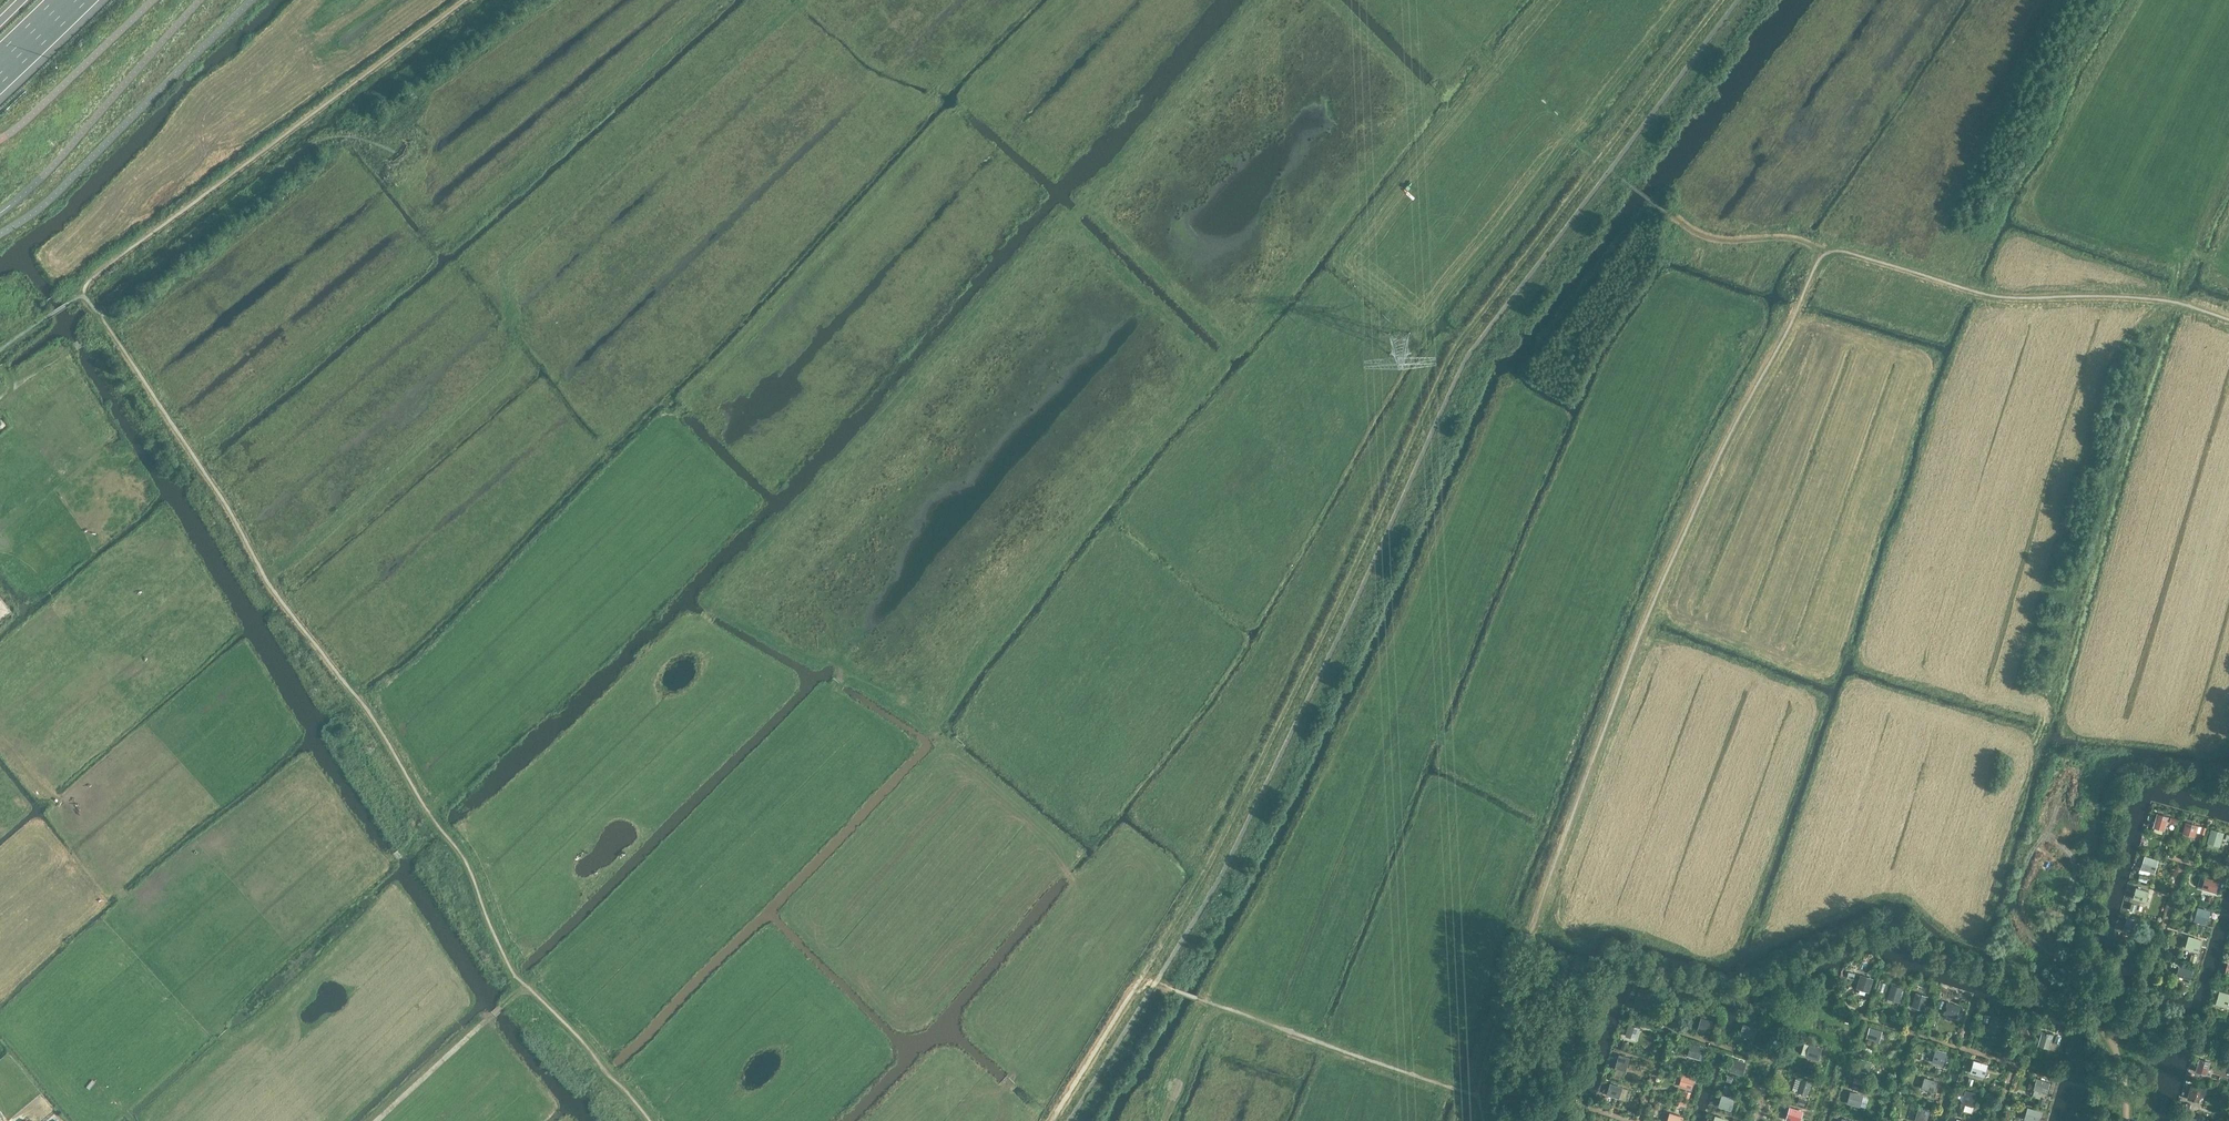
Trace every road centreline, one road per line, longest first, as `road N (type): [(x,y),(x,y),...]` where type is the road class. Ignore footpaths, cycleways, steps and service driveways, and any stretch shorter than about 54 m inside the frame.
road 1 (track): [(1724,0),(1460,343),(1242,801),(1052,1120)]
road 2 (track): [(649,1120),(513,974),(456,846),(367,710),(273,589),(198,461)]
road 3 (track): [(527,987),(377,1120)]
road 4 (track): [(1571,137),(1475,50)]

